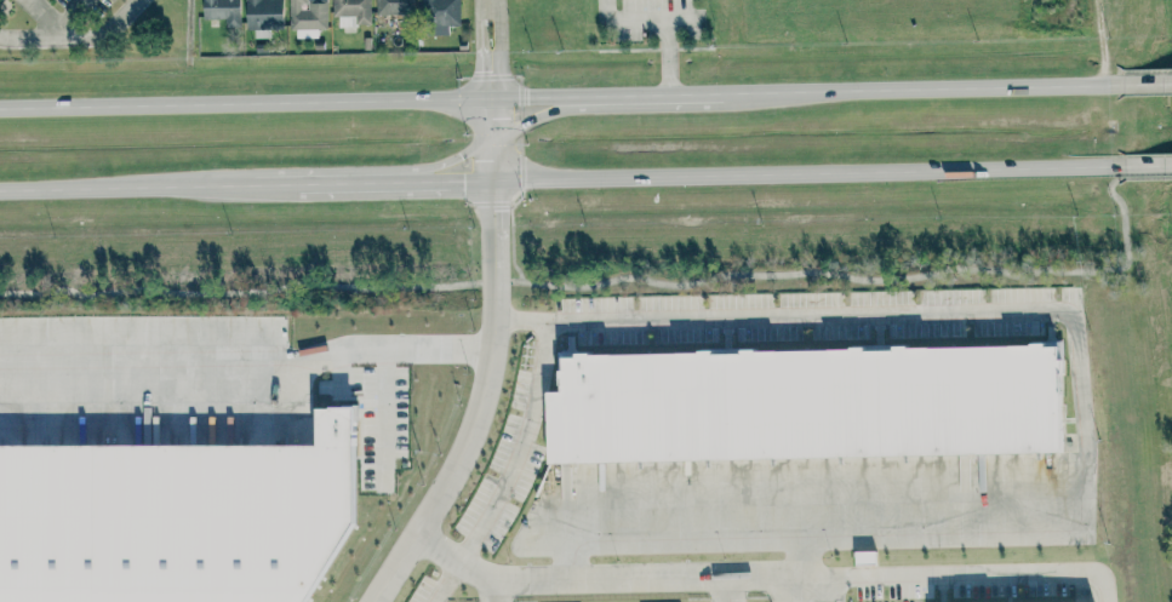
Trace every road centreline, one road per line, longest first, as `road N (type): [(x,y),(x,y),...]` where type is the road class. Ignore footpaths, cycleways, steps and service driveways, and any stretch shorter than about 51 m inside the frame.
road 1 (primary): [(491,180),(1124,167)]
road 2 (primary): [(608,97),(0,110)]
road 3 (primary): [(1122,85),(737,94)]
road 4 (tertiary): [(492,268),(482,394),(458,461),(374,601)]
road 5 (primary): [(0,192),(253,187)]
road 6 (primary): [(361,184),(431,168),(490,139)]
road 7 (primary): [(608,97),(531,117),(490,147)]
road 8 (primary): [(361,184),(491,180)]
road 9 (primary): [(737,94),(608,97)]

